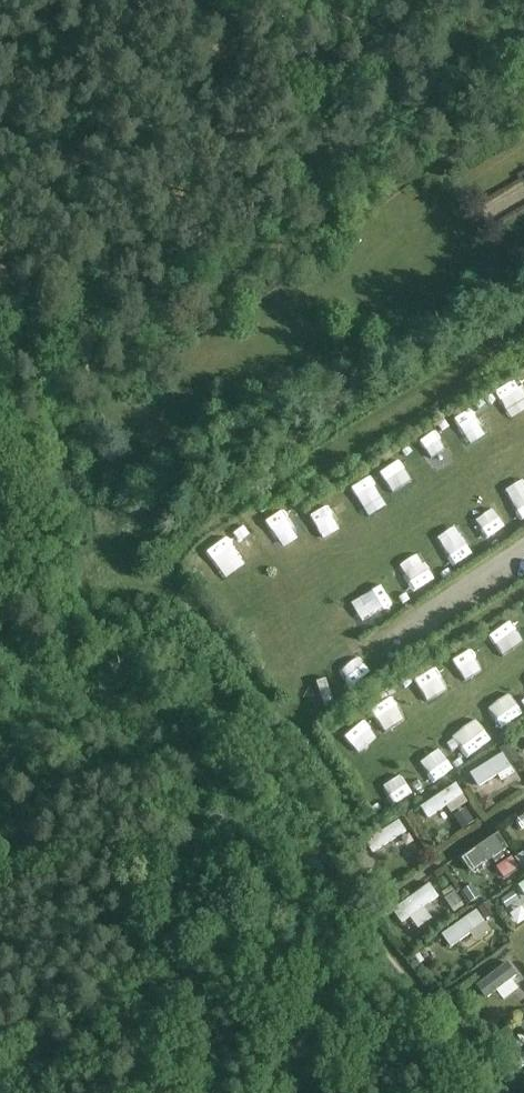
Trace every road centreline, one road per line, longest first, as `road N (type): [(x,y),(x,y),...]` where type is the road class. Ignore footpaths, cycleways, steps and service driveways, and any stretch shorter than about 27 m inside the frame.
road 1 (track): [(315,858),(345,821),(334,783),(297,735),(295,709),(393,641)]
road 2 (track): [(523,668),(373,772)]

